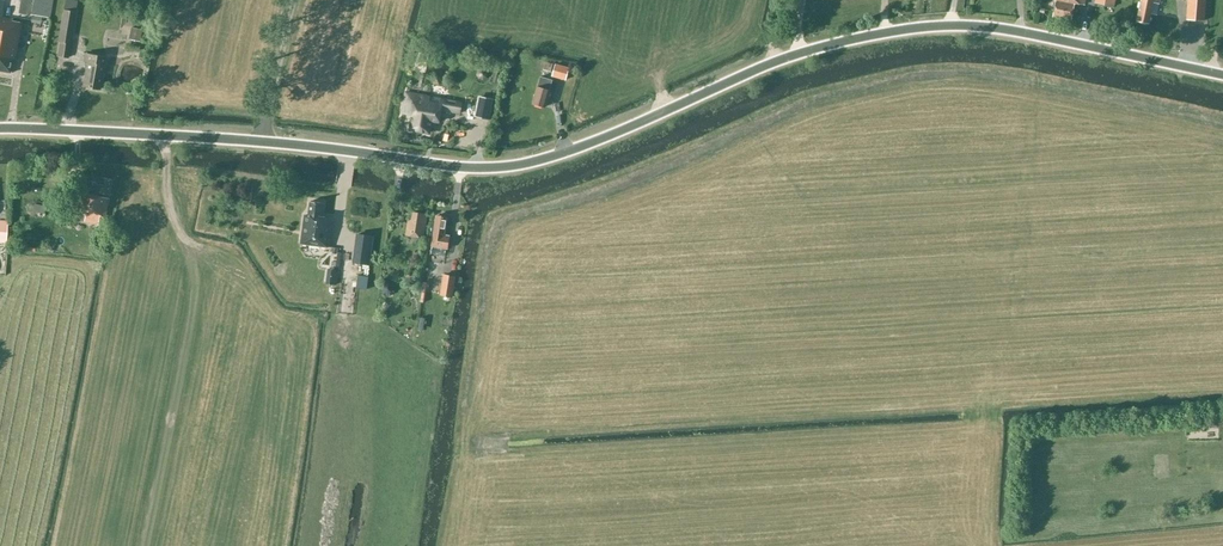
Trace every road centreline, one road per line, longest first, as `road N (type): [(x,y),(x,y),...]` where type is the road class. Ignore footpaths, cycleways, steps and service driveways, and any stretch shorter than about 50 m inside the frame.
road 1 (unclassified): [(0,129),(514,168),(575,151),(793,59),(899,29),(1003,30),(1222,75)]

